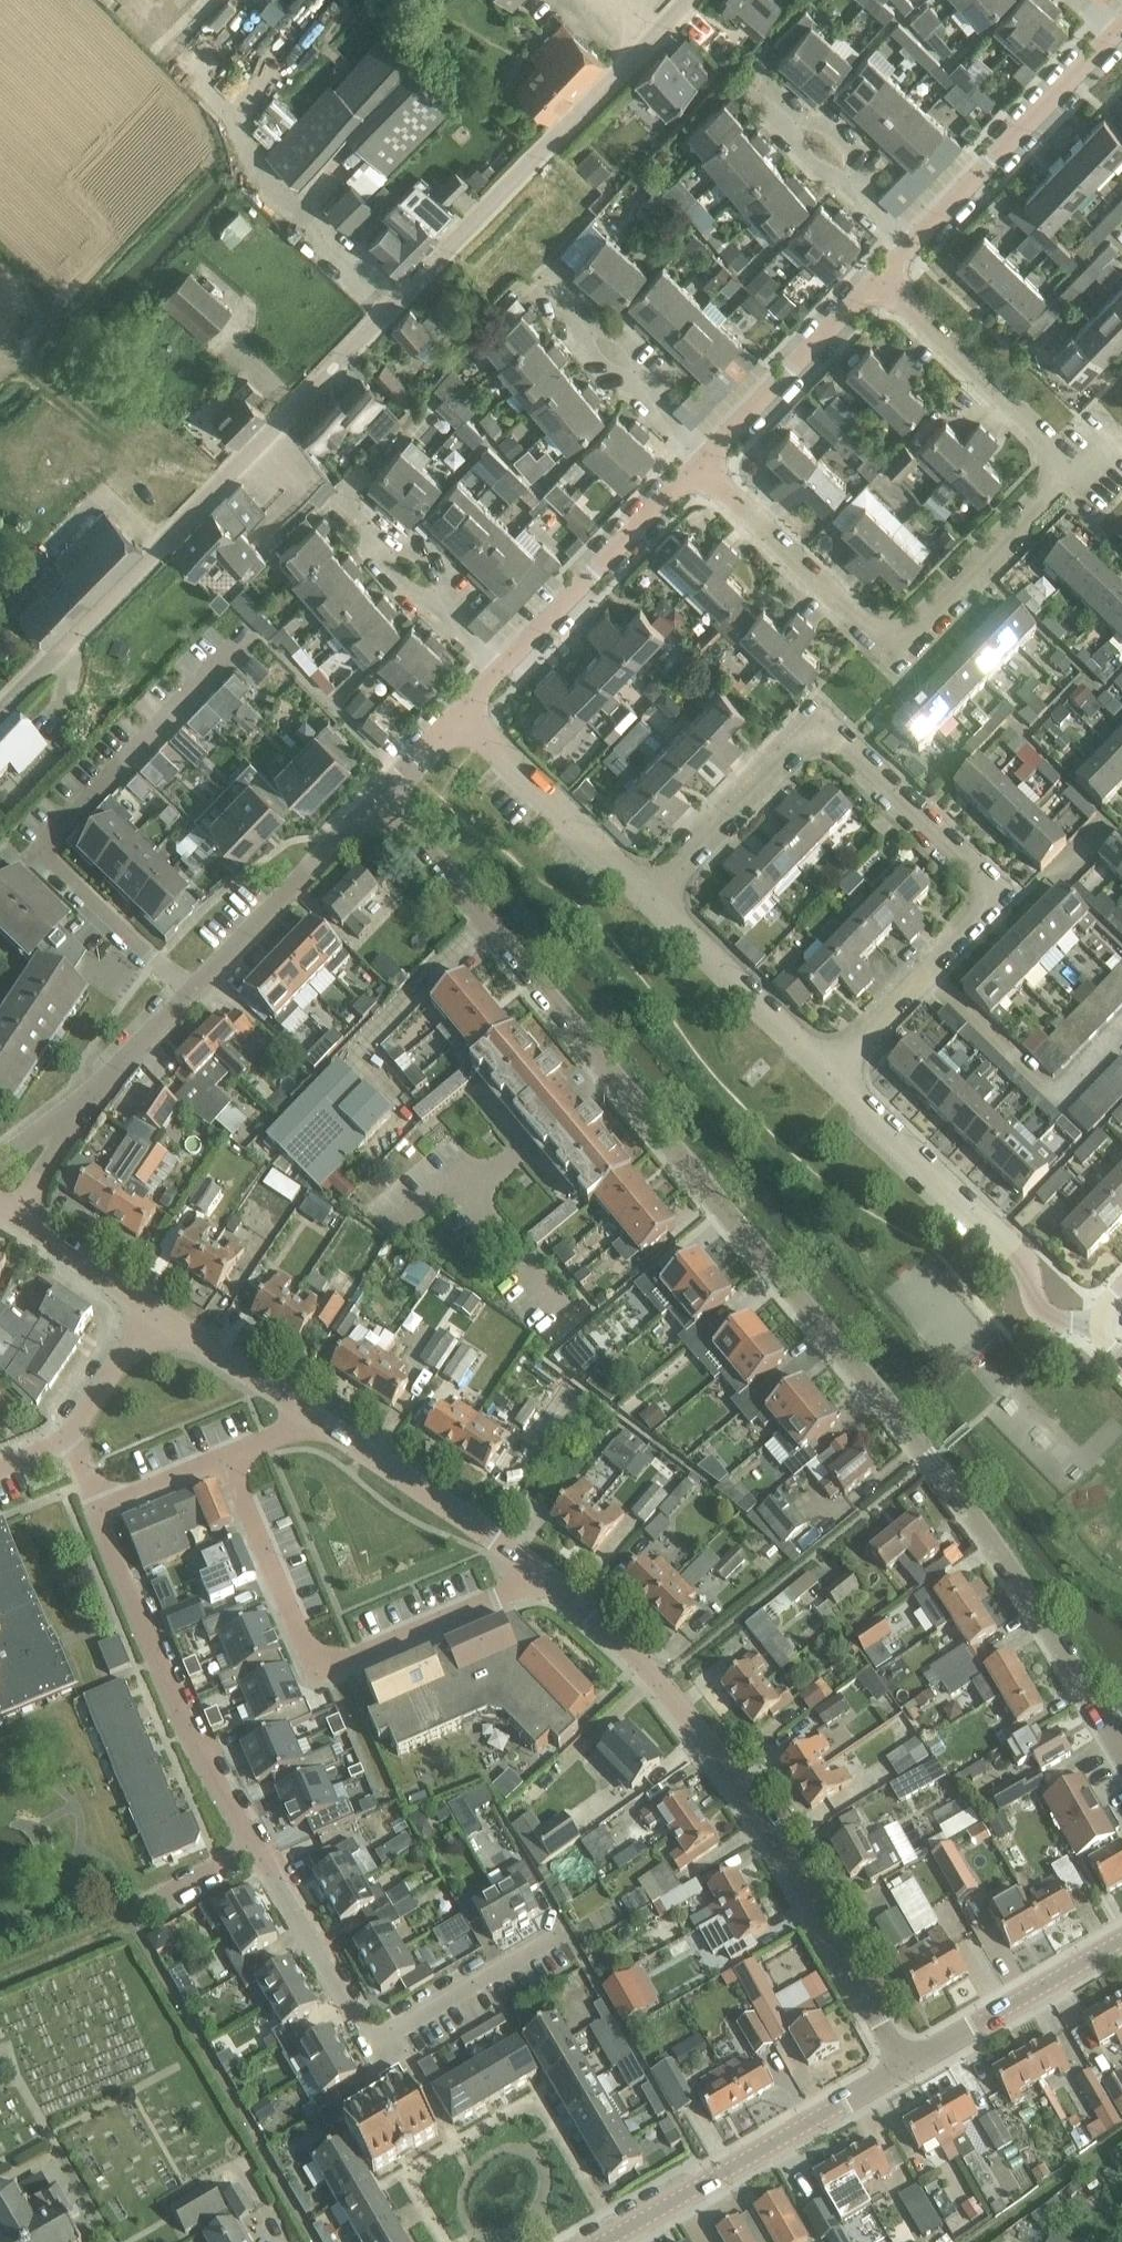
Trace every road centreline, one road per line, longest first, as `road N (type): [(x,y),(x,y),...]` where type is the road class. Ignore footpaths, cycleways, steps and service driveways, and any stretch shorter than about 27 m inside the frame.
road 1 (residential): [(1121,1759),(946,1466),(385,787)]
road 2 (unclassified): [(0,721),(700,0)]
road 3 (residential): [(530,1942),(370,2034),(349,2019),(173,1717),(98,1510)]
road 4 (residential): [(878,292),(1051,456),(1057,476),(1051,496),(903,643),(879,642),(693,469)]
road 5 (residential): [(647,892),(807,736),(832,736),(978,890),(928,969),(830,1071)]
road 6 (residential): [(905,2073),(724,1764),(627,1651),(533,1574)]
road 7 (residential): [(185,993),(50,855),(56,840),(248,643)]
road 8 (residential): [(533,1574),(318,1659),(296,1644),(214,1461)]
road 9 (residential): [(1088,1324),(1048,1314),(1003,1235),(830,1071)]
road 10 (tertiary): [(601,2241),(905,2073)]
road 11 (residential): [(903,258),(1118,33)]
road 12 (residential): [(185,993),(385,787)]
road 13 (residential): [(499,669),(693,469)]
road 14 (residential): [(533,1574),(310,1421)]
road 15 (residential): [(0,1185),(185,993)]
road 16 (residential): [(647,892),(459,709)]
road 17 (residential): [(693,469),(878,292)]
road 18 (residential): [(830,1071),(647,892)]
road 19 (tertiary): [(905,2073),(1121,1942)]
road 20 (residential): [(903,258),(735,75)]
road 21 (residential): [(499,669),(335,501)]
road 22 (residential): [(693,469),(544,300)]
road 23 (residential): [(310,1421),(148,1310)]
road 24 (residential): [(148,1310),(0,1208)]
road 25 (residential): [(62,1436),(148,1310)]
road 26 (residential): [(98,1510),(214,1461)]

